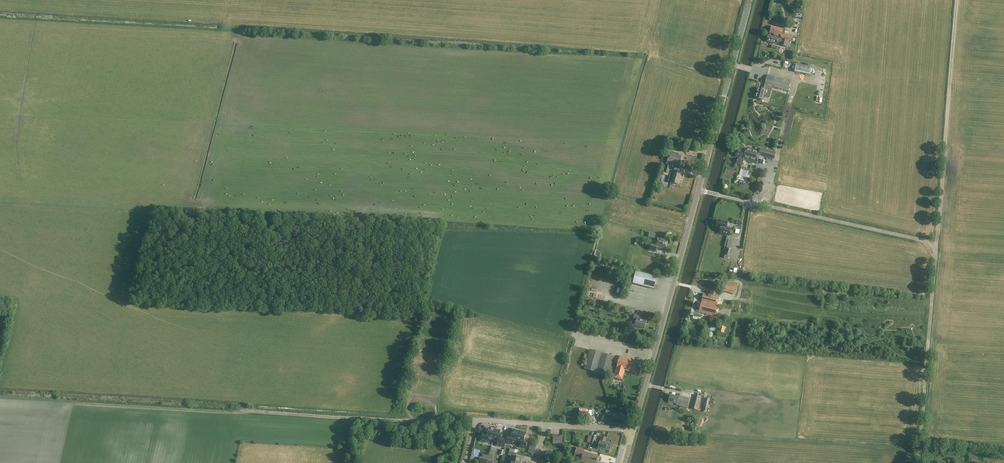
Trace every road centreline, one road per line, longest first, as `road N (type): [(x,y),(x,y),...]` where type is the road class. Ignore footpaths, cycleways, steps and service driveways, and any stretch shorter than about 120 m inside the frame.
road 1 (track): [(920,445),(956,0)]
road 2 (tertiary): [(698,190),(750,0)]
road 3 (track): [(766,206),(922,239),(936,254)]
road 4 (track): [(255,412),(429,418)]
road 5 (tertiary): [(633,432),(674,282)]

